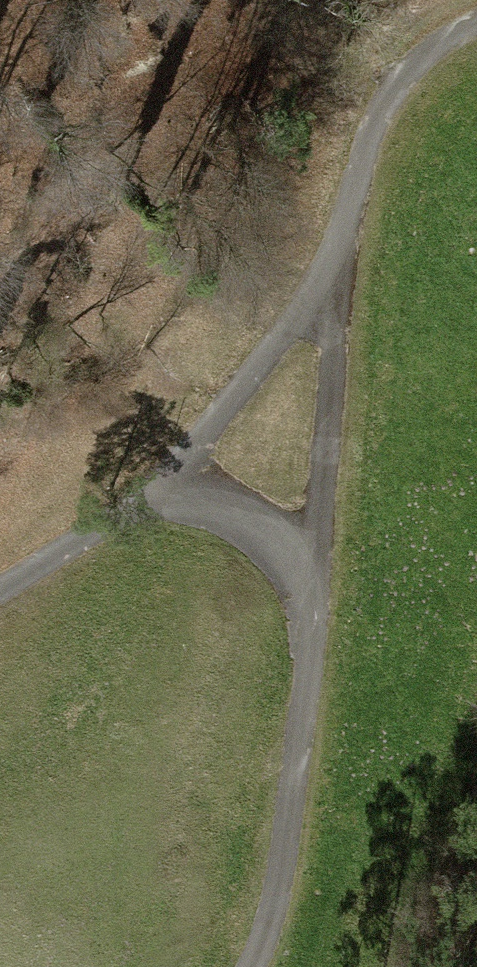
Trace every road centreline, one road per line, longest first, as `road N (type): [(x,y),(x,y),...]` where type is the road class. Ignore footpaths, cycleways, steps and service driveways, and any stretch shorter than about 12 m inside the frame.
road 1 (track): [(332,268),(315,603),(283,865),(250,966)]
road 2 (track): [(332,268),(156,498),(0,591)]
road 3 (track): [(476,26),(440,41),(386,105),(332,268)]
road 4 (track): [(315,603),(273,543),(222,506),(156,498)]

